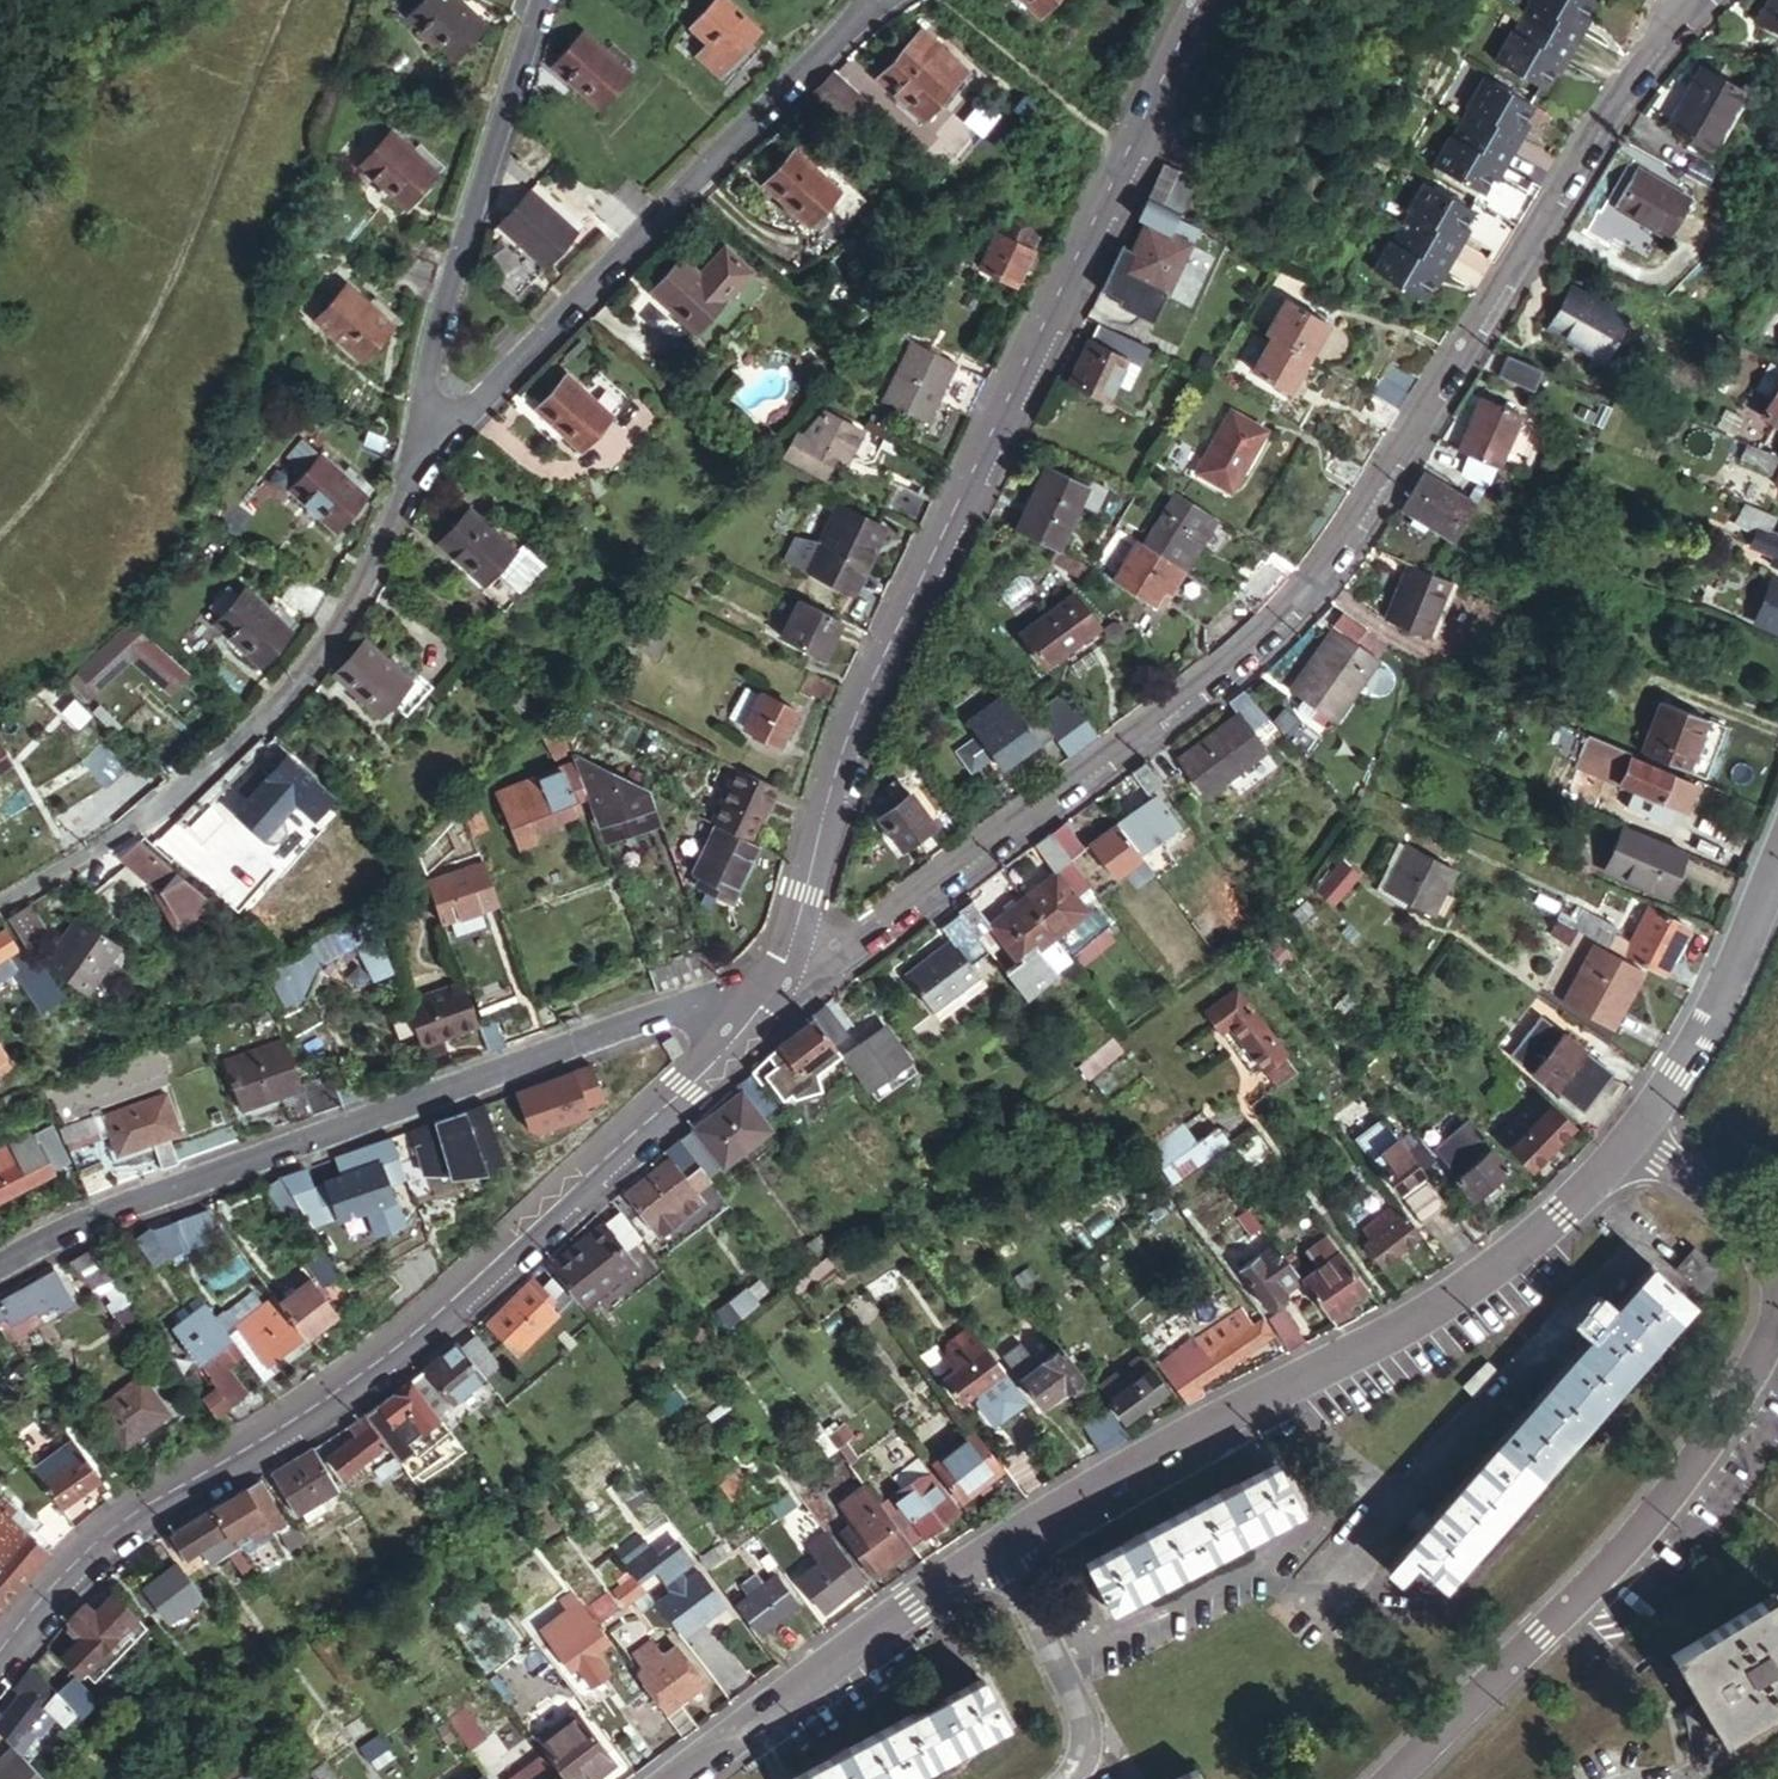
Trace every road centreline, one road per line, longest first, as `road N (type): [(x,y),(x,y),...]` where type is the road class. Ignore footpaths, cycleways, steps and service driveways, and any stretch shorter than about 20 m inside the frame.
road 1 (unclassified): [(766,984),(875,926),(1282,624),(1345,547),(1602,125),(1697,0)]
road 2 (unclassified): [(1627,1143),(1448,1311),(1134,1461),(994,1552),(685,1778)]
road 3 (residential): [(766,984),(873,678),(1201,0)]
road 4 (residential): [(0,1655),(91,1552),(149,1507),(392,1355),(685,1085),(750,1014),(766,984)]
road 5 (unclassified): [(1389,1778),(1657,1505),(1761,1346),(1771,1272),(1745,1217),(1627,1143)]
road 6 (unclassified): [(0,1262),(118,1202),(766,984)]
road 7 (unclassified): [(0,904),(160,804),(272,704),(366,581),(421,429)]
road 8 (residential): [(421,429),(482,401),(879,1)]
road 9 (residential): [(421,429),(434,346),(543,0)]
road 10 (unclassified): [(1777,857),(1706,1028),(1627,1143)]

